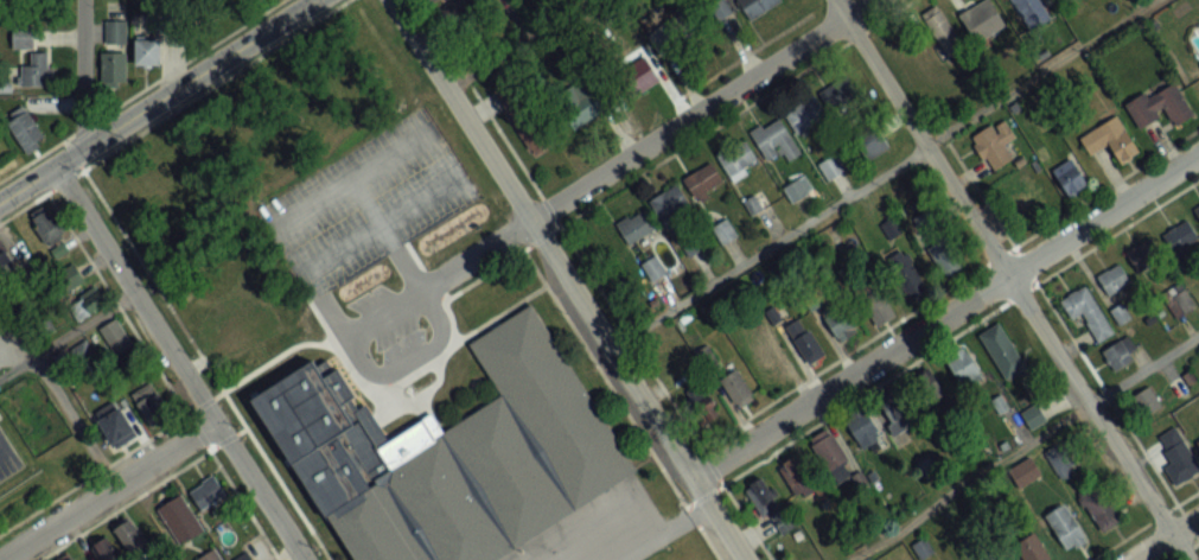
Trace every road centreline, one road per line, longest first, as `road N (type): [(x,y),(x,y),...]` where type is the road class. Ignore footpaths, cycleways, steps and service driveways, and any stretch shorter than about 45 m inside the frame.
road 1 (residential): [(1191,559),(834,0)]
road 2 (residential): [(747,559),(392,0)]
road 3 (residential): [(349,339),(871,0)]
road 4 (residential): [(696,477),(1198,152)]
road 5 (residential): [(302,559),(58,166)]
road 6 (residential): [(0,202),(316,0)]
road 7 (residential): [(2,559),(216,422)]
road 8 (residential): [(85,148),(84,0)]

